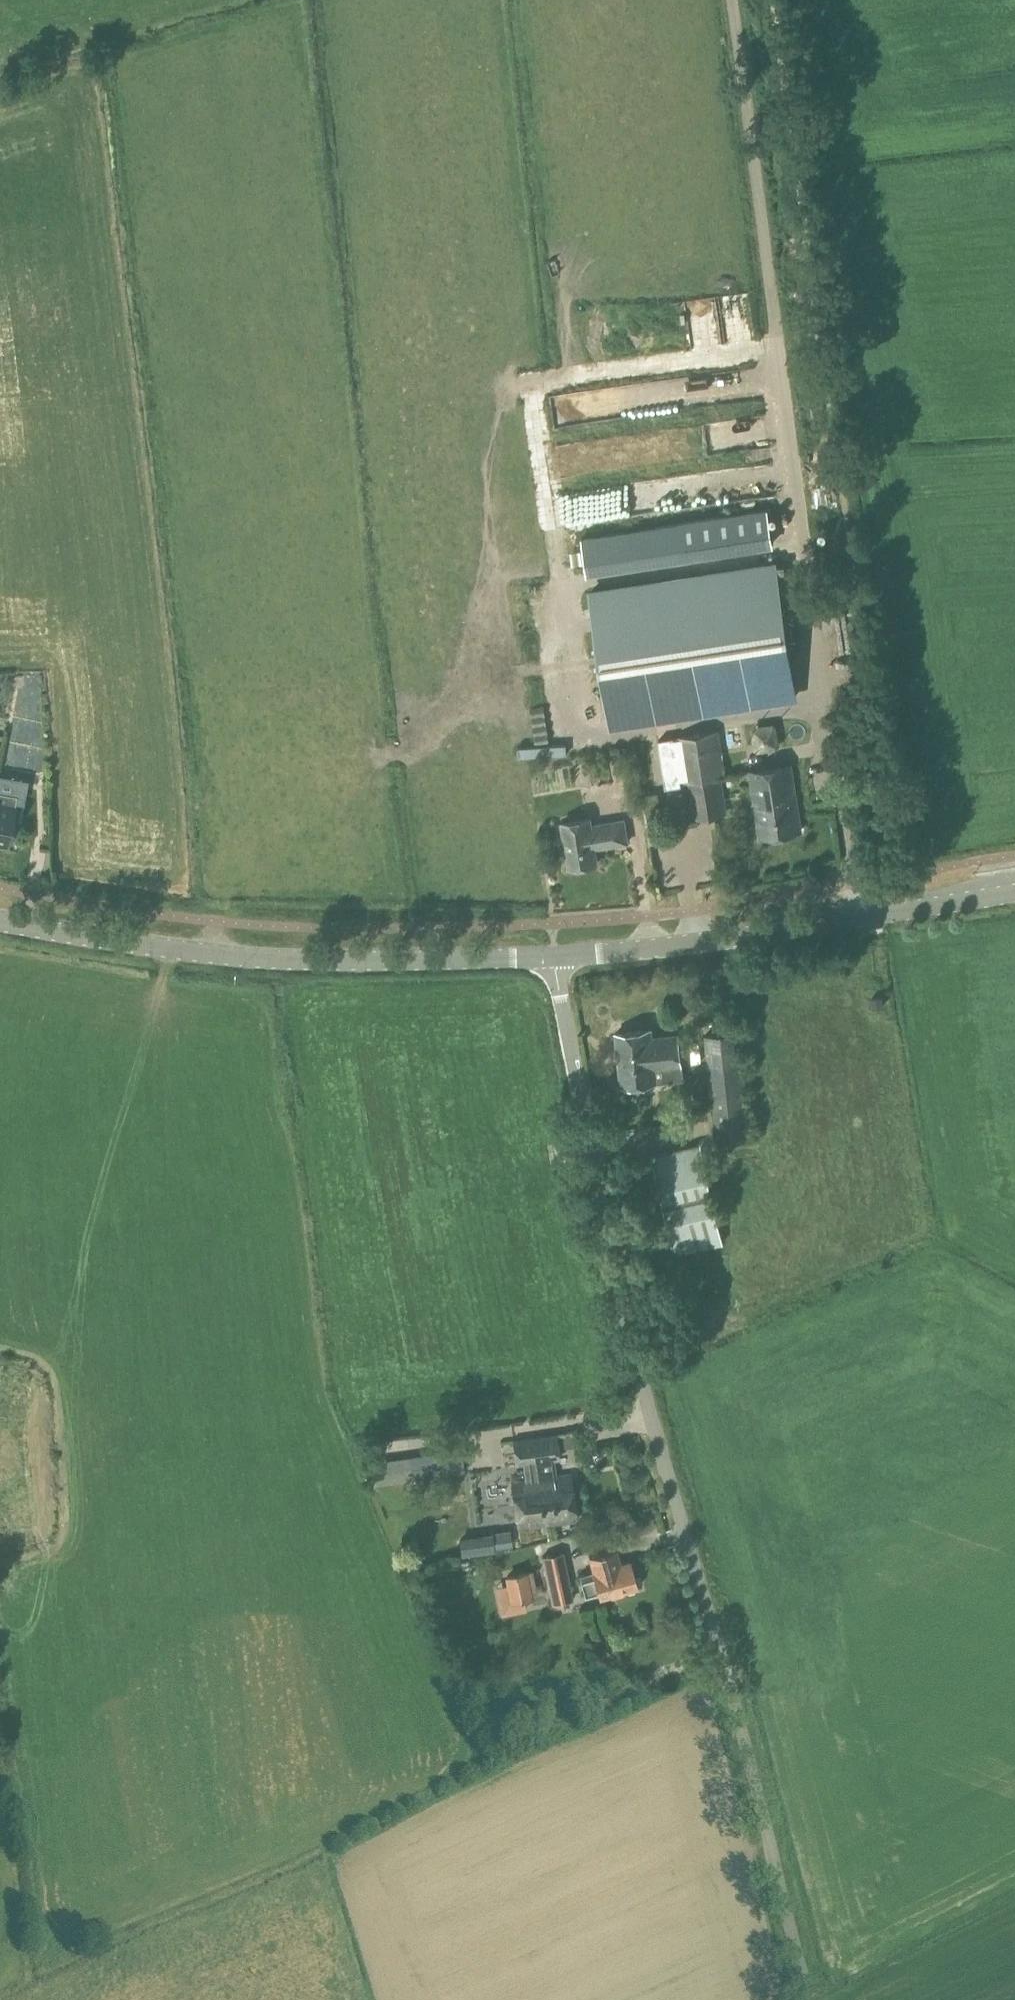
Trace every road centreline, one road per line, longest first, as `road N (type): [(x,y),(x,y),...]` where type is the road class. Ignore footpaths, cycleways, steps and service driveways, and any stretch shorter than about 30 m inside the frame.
road 1 (unclassified): [(811,1999),(622,1303),(554,958)]
road 2 (tertiary): [(0,921),(175,952),(389,965),(554,958)]
road 3 (tertiary): [(554,958),(865,922)]
road 4 (tertiary): [(1014,897),(865,922)]

